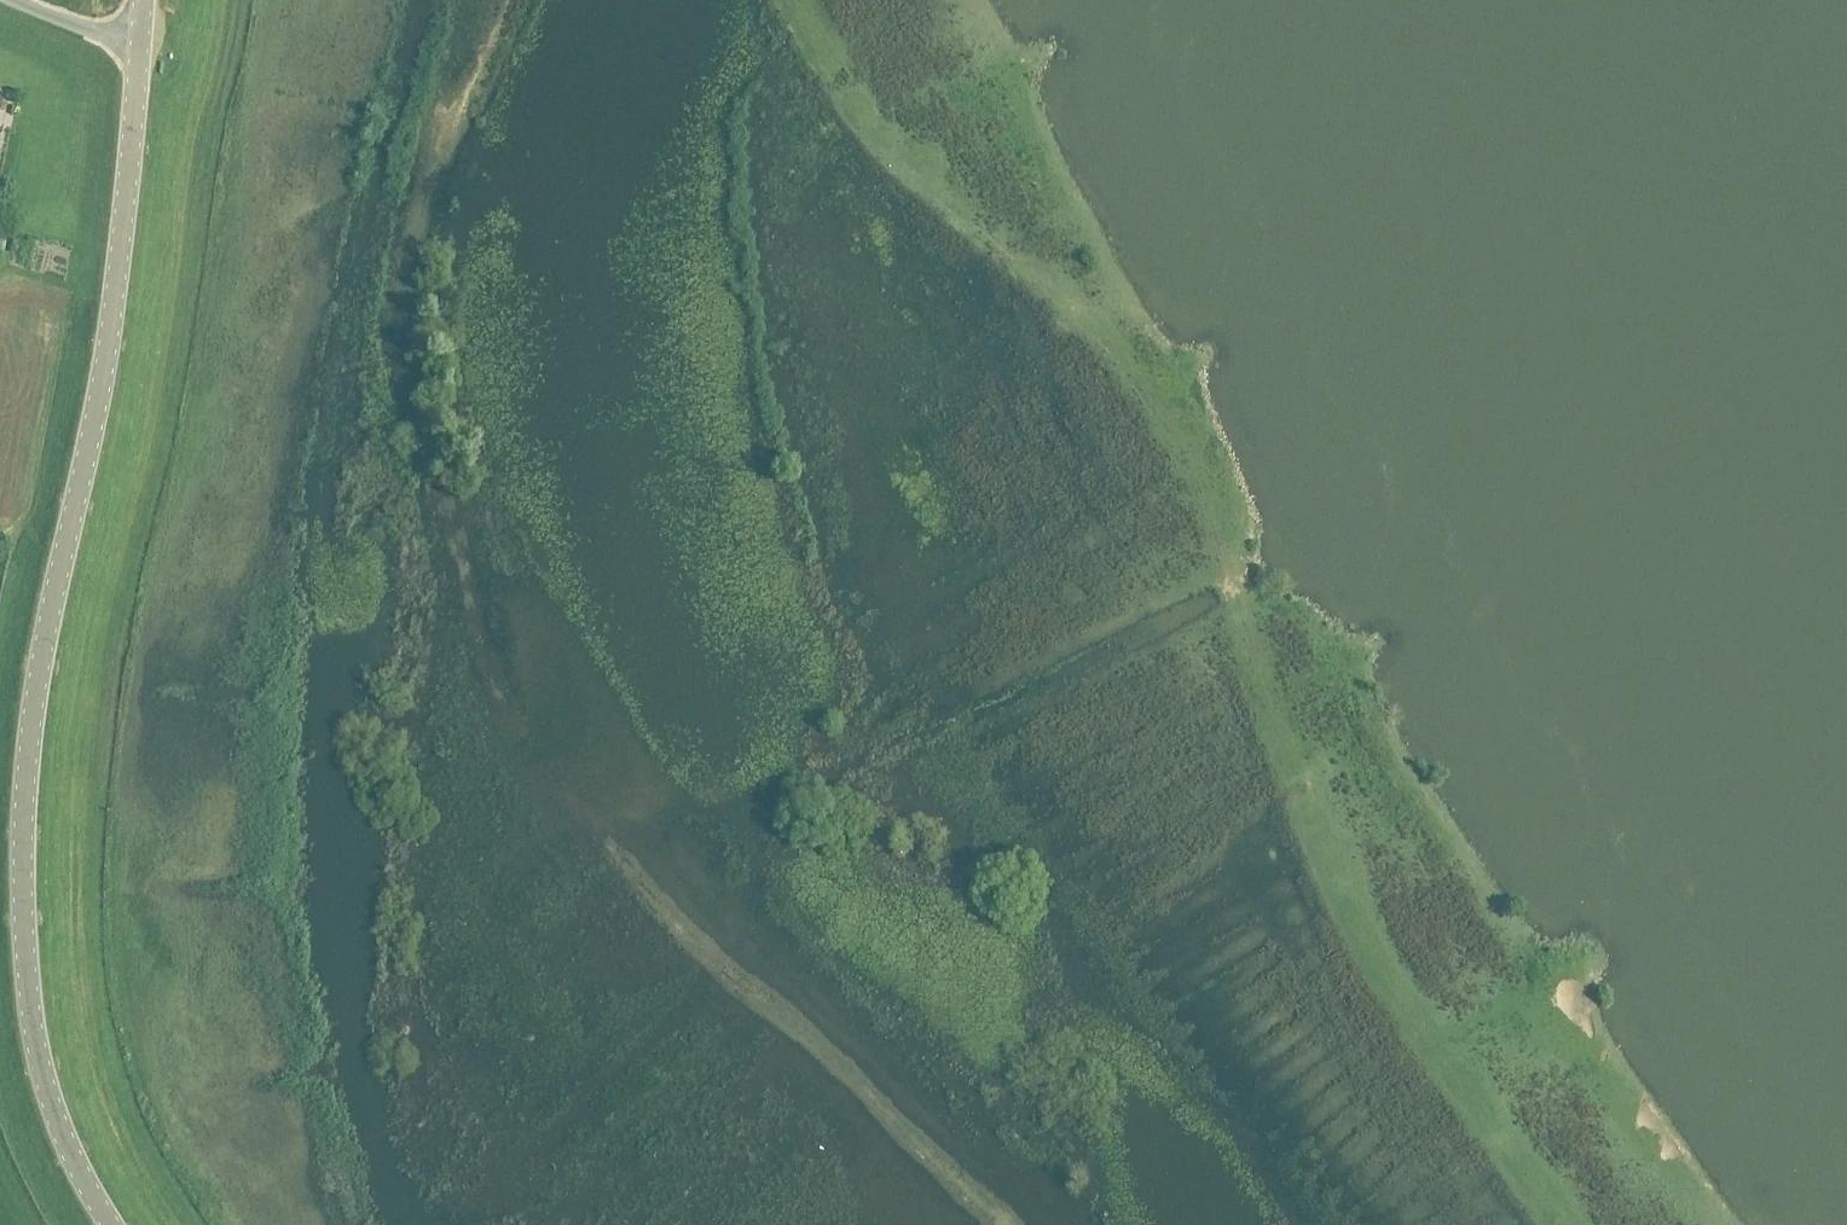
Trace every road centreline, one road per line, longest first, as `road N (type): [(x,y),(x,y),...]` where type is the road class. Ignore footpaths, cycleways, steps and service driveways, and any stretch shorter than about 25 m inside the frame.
road 1 (tertiary): [(107,1224),(55,1115),(27,973),(27,741),(104,372),(139,47)]
road 2 (unclassified): [(20,0),(139,47)]

